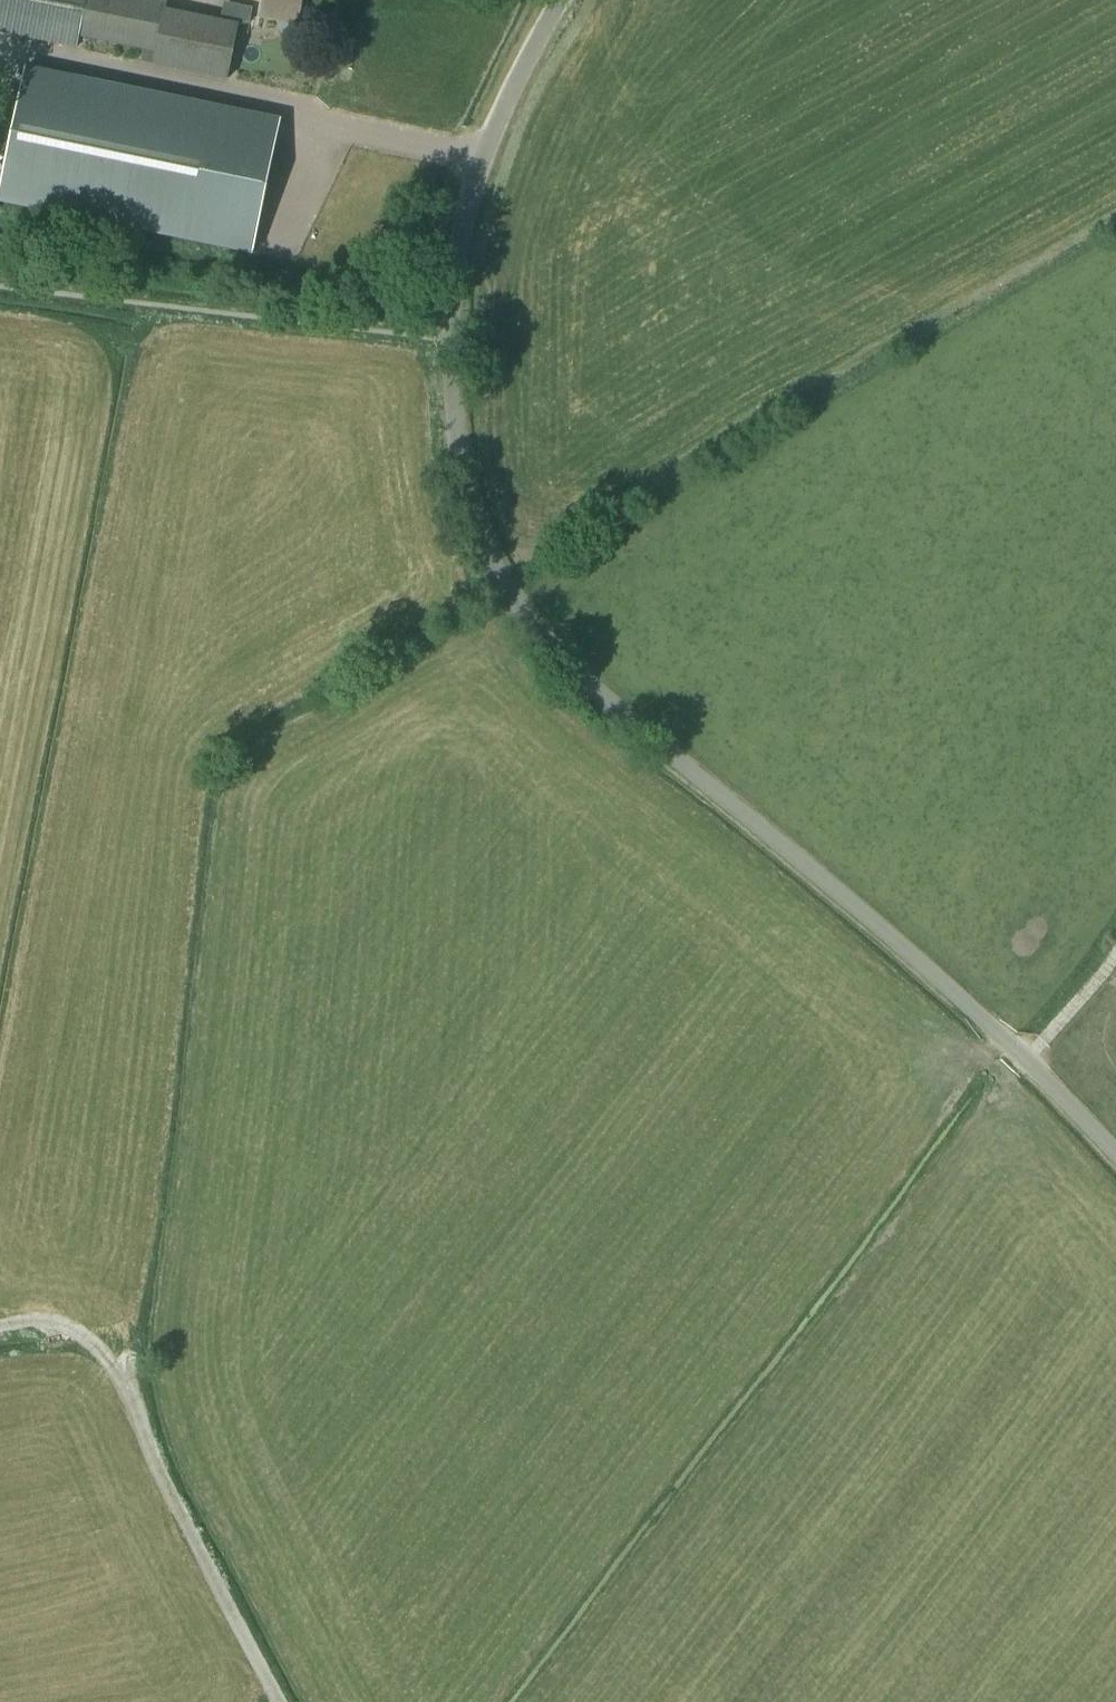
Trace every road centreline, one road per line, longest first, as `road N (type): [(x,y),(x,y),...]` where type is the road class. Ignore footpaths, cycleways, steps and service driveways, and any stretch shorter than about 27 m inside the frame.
road 1 (unclassified): [(1115,1158),(1025,1061),(839,892),(554,656),(503,592),(467,516),(449,416),(450,339),(464,251),(483,166),(566,0)]
road 2 (track): [(279,1701),(160,1475),(123,1382),(77,1332),(52,1323),(0,1326)]
road 3 (track): [(1025,1061),(1115,953)]

